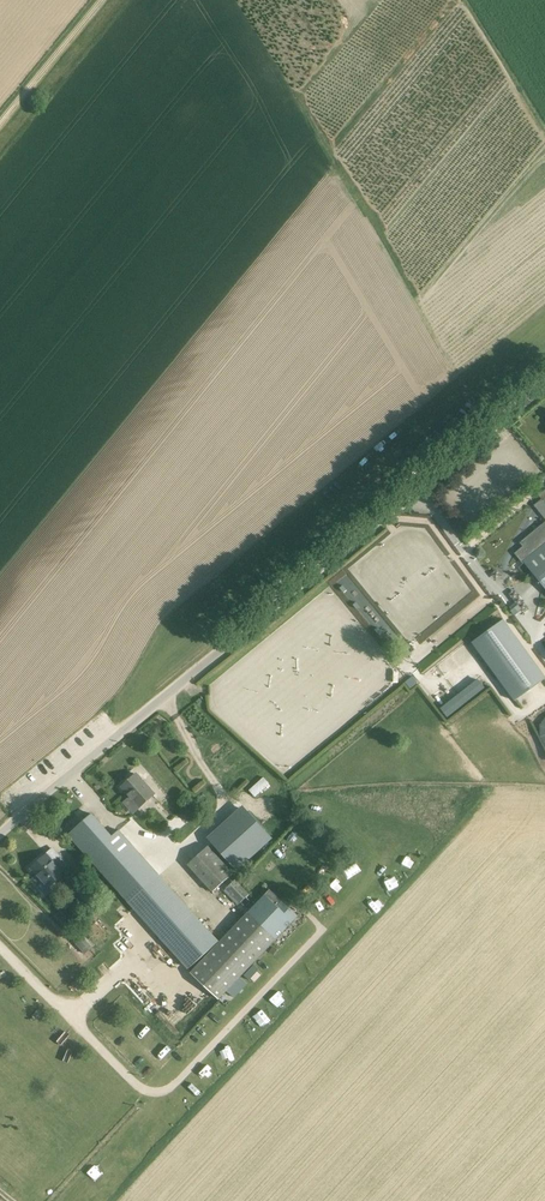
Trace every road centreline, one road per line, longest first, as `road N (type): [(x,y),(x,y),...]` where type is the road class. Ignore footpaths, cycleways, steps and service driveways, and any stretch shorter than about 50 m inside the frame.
road 1 (unclassified): [(0,836),(544,385)]
road 2 (track): [(106,0),(0,131)]
road 3 (track): [(165,698),(228,806)]

